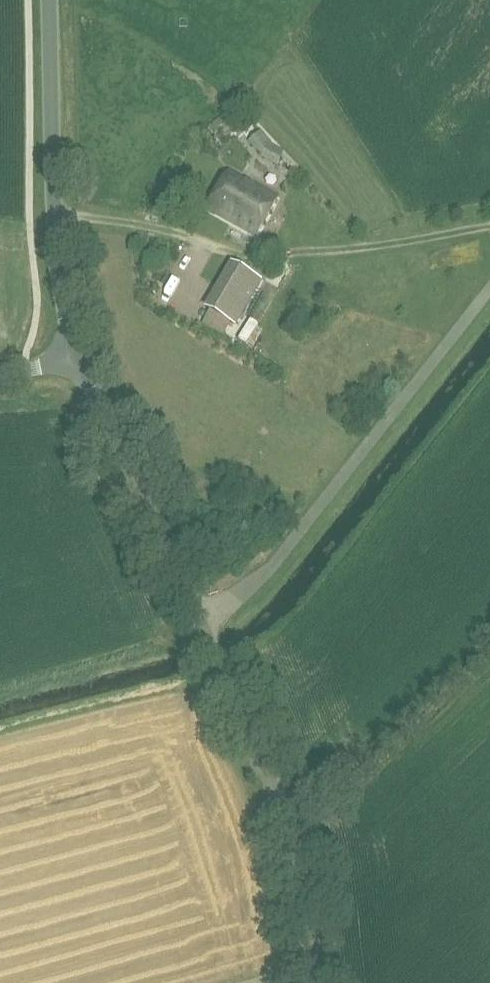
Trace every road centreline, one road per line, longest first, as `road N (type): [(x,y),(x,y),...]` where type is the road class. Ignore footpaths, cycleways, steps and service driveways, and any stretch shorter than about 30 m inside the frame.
road 1 (unclassified): [(315,965),(304,893),(272,783),(79,358)]
road 2 (unclassified): [(79,358),(59,280),(50,0)]

